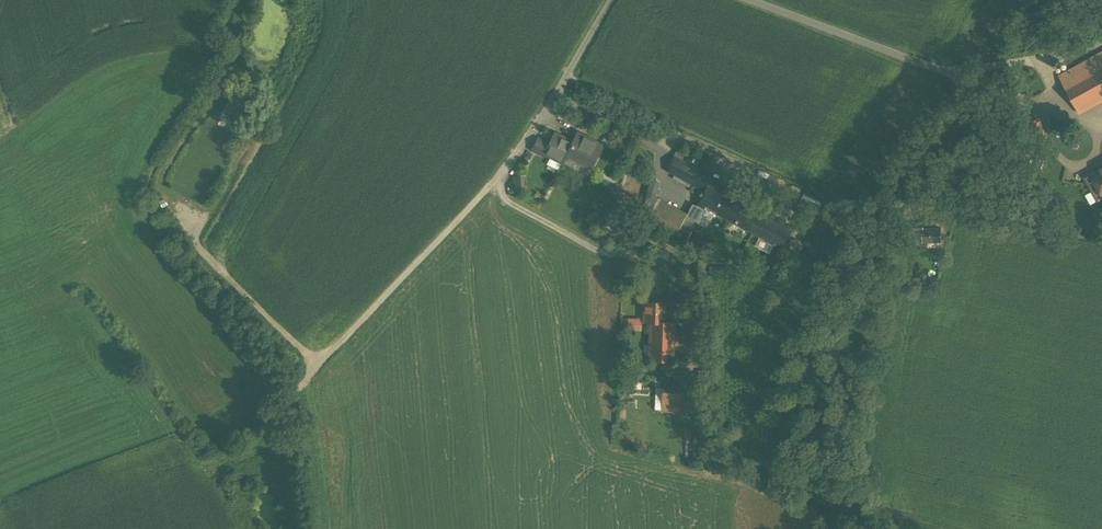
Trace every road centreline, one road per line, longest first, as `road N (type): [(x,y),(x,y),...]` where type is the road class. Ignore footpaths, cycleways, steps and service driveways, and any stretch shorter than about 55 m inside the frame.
road 1 (track): [(501,178),(253,441),(202,462)]
road 2 (unclassified): [(610,0),(505,168)]

